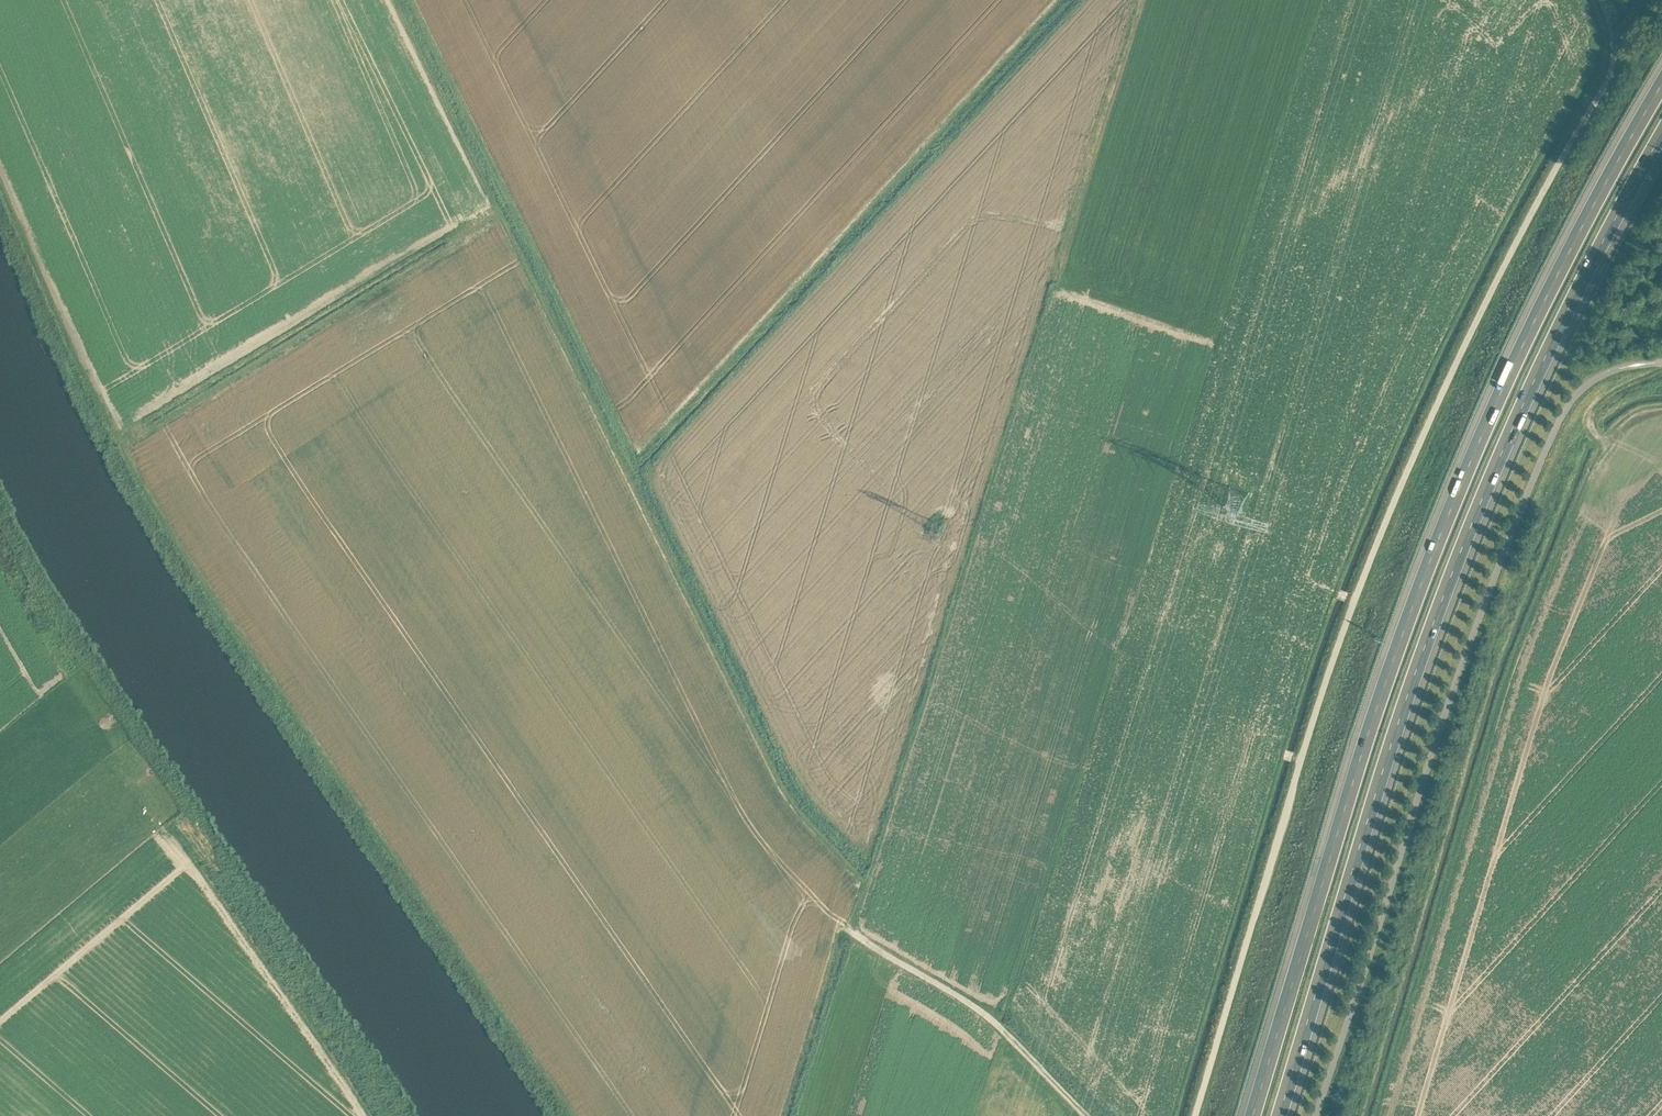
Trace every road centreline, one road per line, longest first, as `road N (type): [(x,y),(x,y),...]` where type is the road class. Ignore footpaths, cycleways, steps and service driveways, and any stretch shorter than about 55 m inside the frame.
road 1 (unclassified): [(1195,1115),(1378,529),(1609,65),(1602,0)]
road 2 (motorway): [(1661,84),(1521,349),(1440,533),(1361,752),(1253,1115)]
road 3 (motorway): [(1280,1115),(1385,765),(1453,572),(1521,407),(1661,136)]
road 4 (track): [(1085,1115),(999,1024),(851,932)]
road 5 (track): [(1661,405),(1630,413),(1609,437),(1595,435),(1592,412),(1601,400),(1661,369)]

